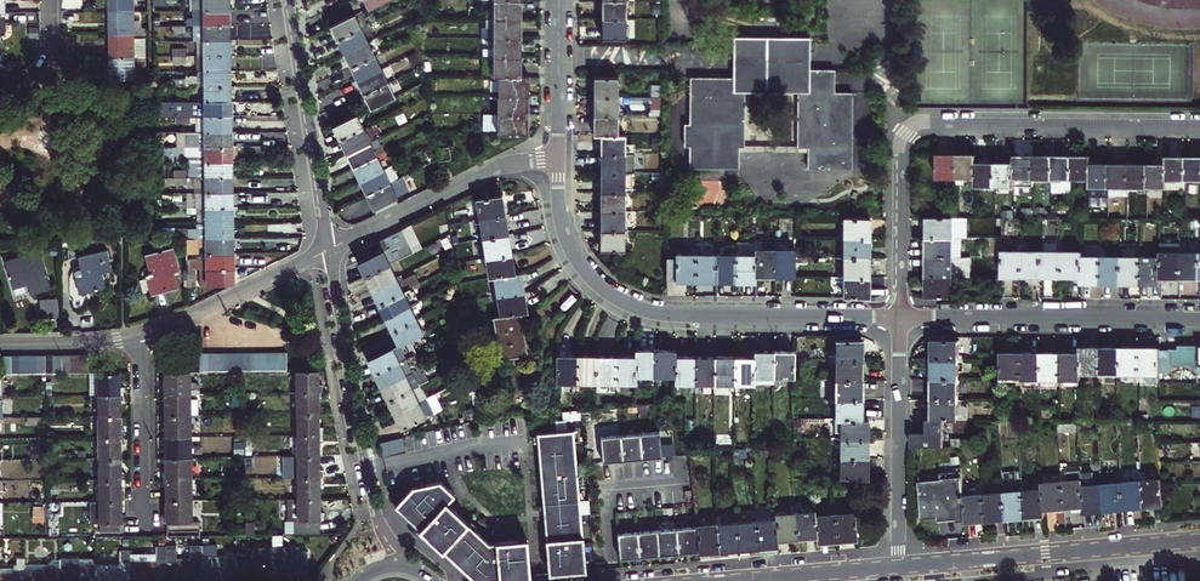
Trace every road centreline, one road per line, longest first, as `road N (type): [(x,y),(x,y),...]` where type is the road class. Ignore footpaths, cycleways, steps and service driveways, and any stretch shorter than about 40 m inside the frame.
road 1 (residential): [(902,316),(903,145),(912,131),(1199,128)]
road 2 (residential): [(902,316),(669,315),(628,304),(590,277),(567,243),(558,159)]
road 3 (residential): [(410,570),(370,497),(326,251)]
road 4 (tertiary): [(898,569),(1199,543)]
road 5 (residential): [(1199,319),(902,316)]
road 6 (residential): [(326,251),(286,0)]
road 7 (residential): [(898,569),(902,316)]
road 8 (residential): [(326,251),(492,171),(558,159)]
road 9 (residential): [(139,335),(326,251)]
road 10 (residential): [(139,335),(143,517)]
road 11 (residential): [(558,159),(559,0)]
road 12 (residential): [(0,344),(139,335)]

